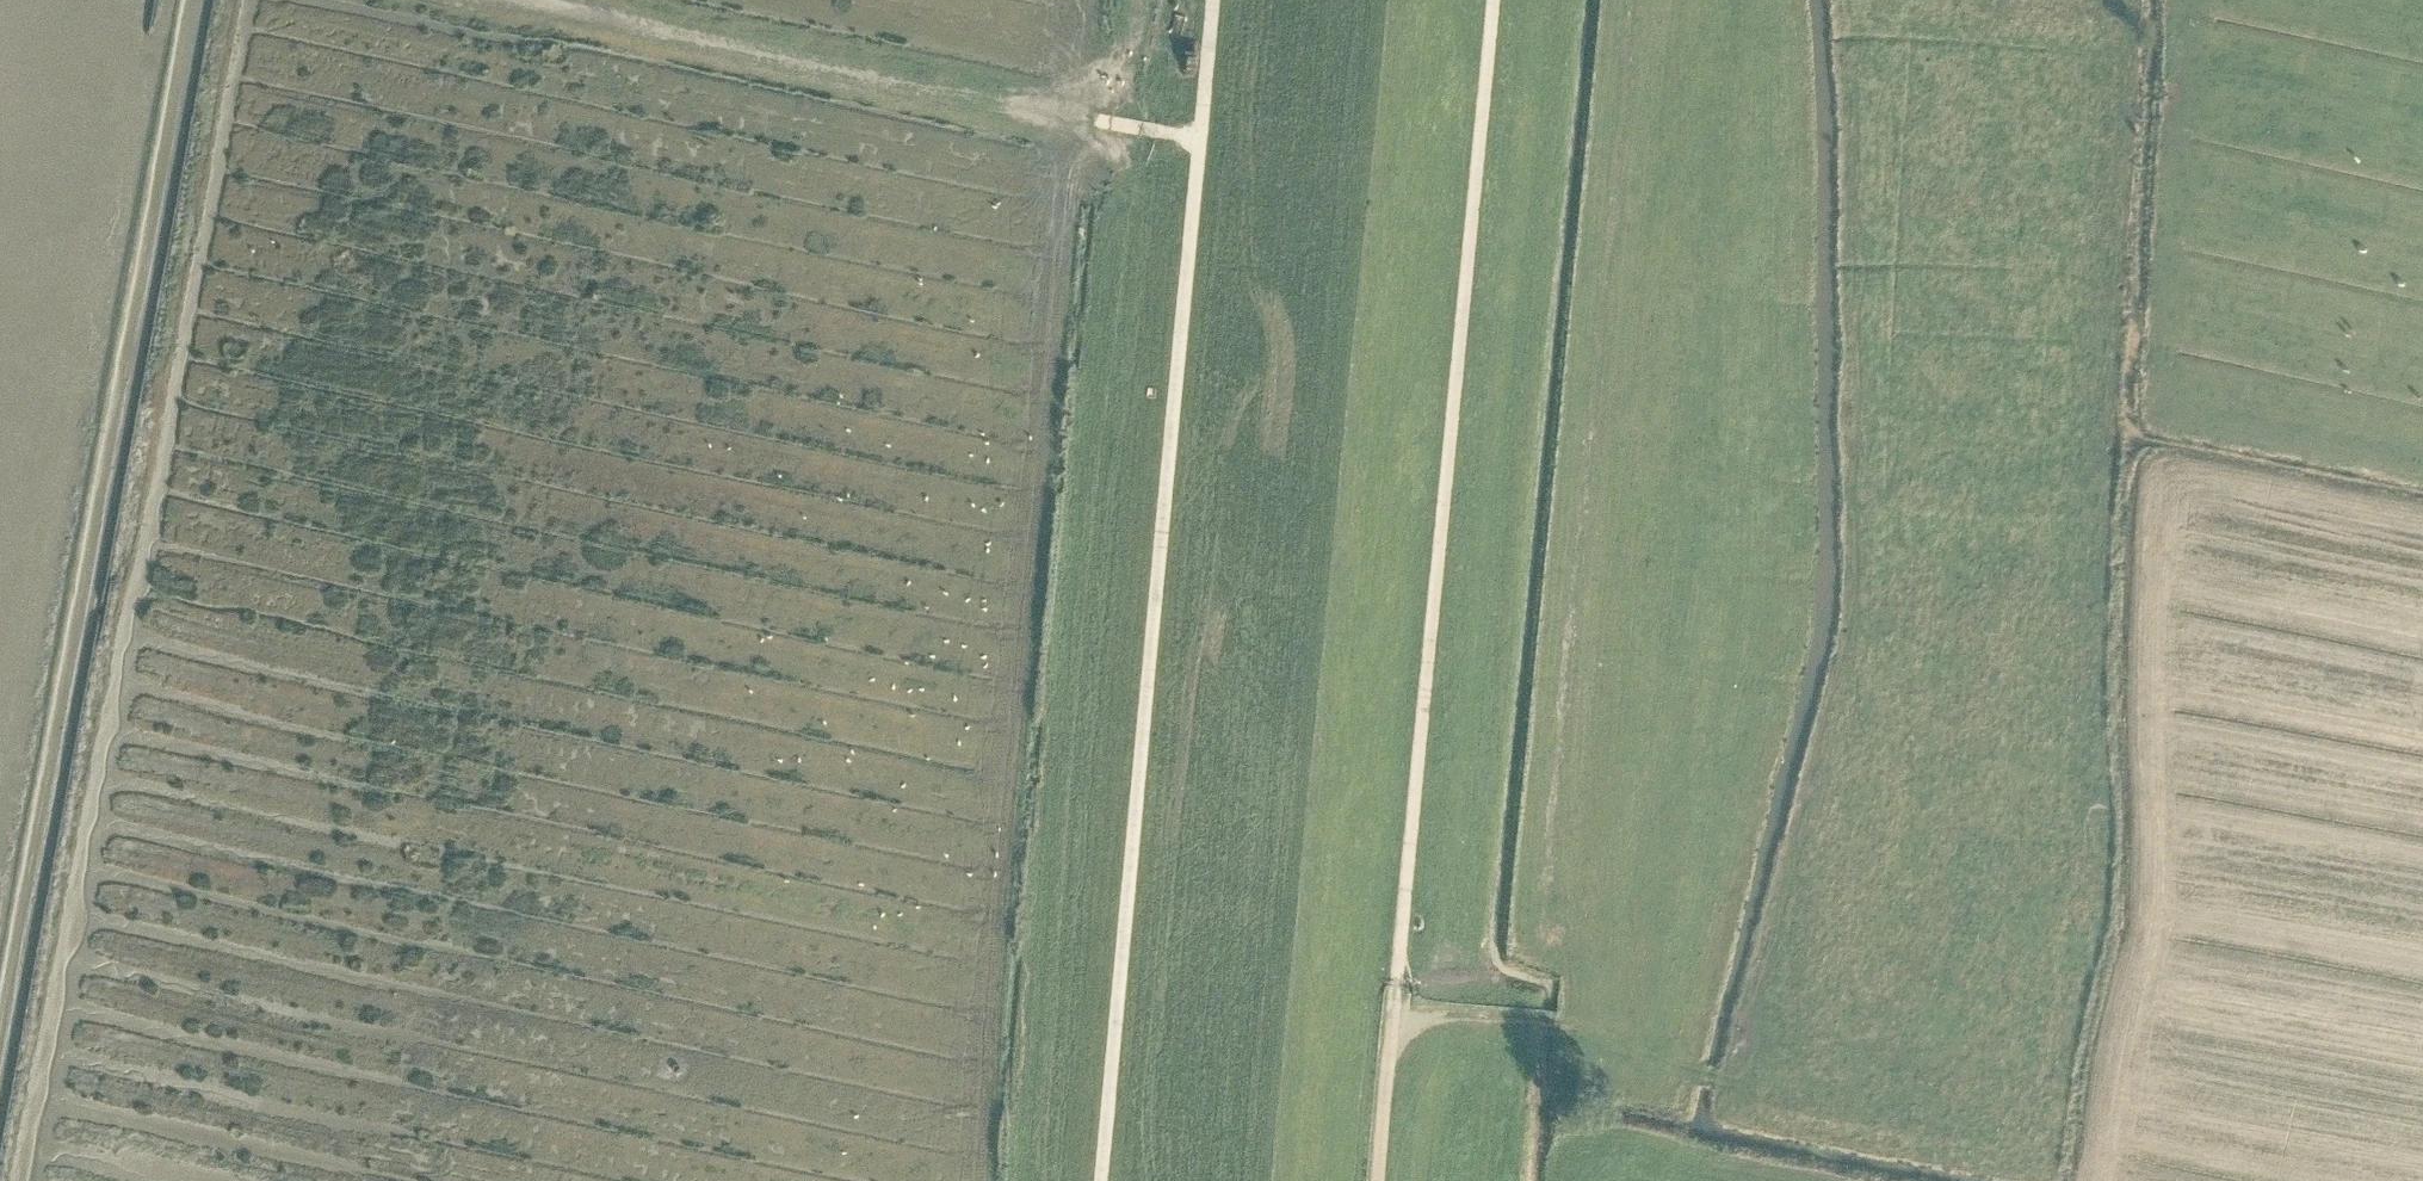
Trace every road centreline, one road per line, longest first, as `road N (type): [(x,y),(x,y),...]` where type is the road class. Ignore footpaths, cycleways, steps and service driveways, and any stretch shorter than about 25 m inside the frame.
road 1 (track): [(1102,1180),(1208,0)]
road 2 (track): [(1196,136),(1033,110),(536,0)]
road 3 (track): [(1391,1011),(1567,1024)]

